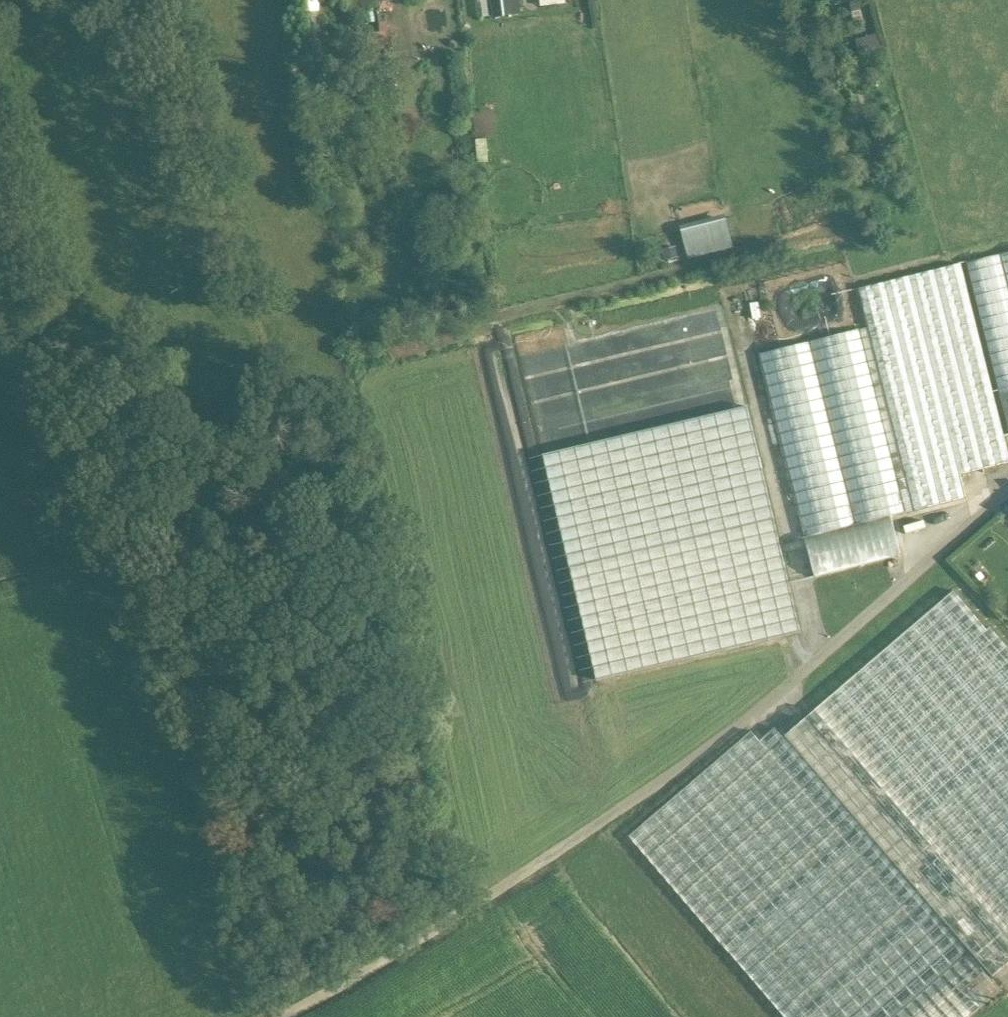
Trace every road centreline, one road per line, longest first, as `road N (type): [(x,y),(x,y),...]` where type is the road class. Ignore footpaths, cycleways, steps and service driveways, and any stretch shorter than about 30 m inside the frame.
road 1 (track): [(320,1016),(769,706),(1007,495)]

